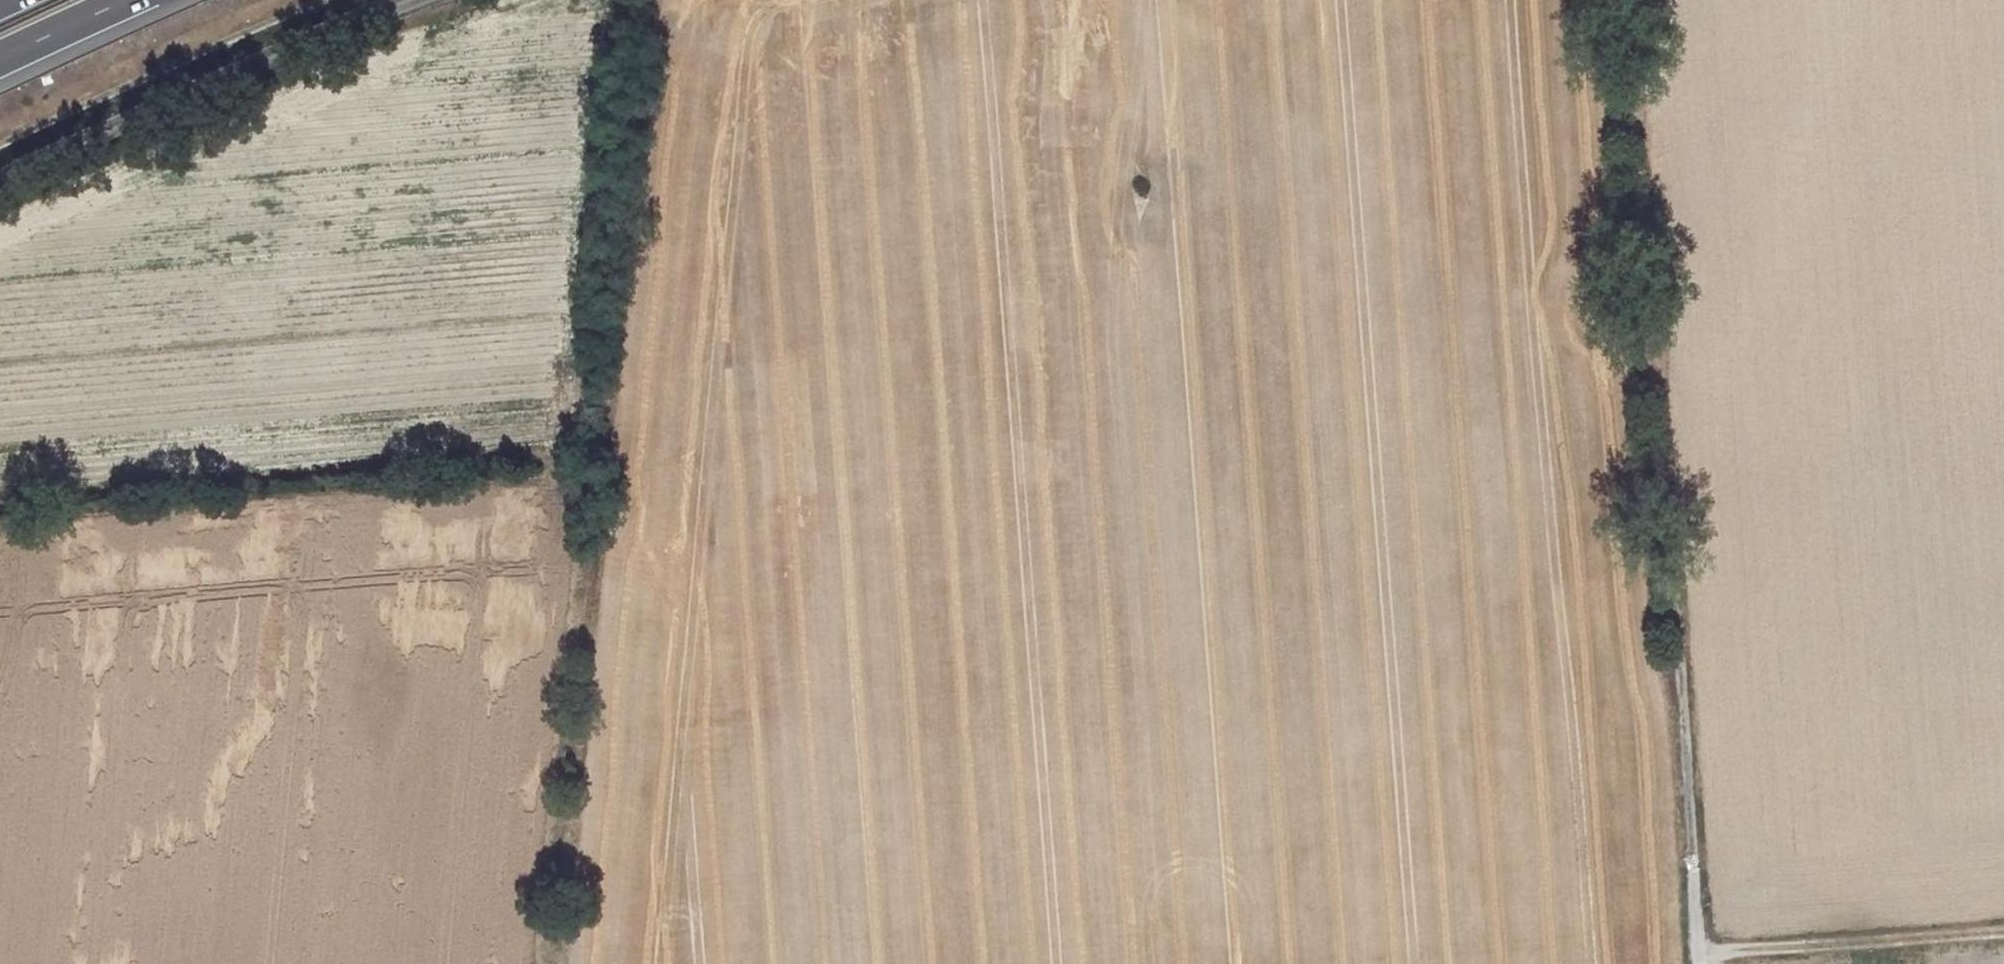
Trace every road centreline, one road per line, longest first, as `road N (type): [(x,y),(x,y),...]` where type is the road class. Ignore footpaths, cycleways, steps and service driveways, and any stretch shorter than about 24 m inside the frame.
road 1 (track): [(1699,963),(1666,483)]
road 2 (track): [(1698,957),(2003,934)]
road 3 (trunk): [(0,59),(126,0)]

